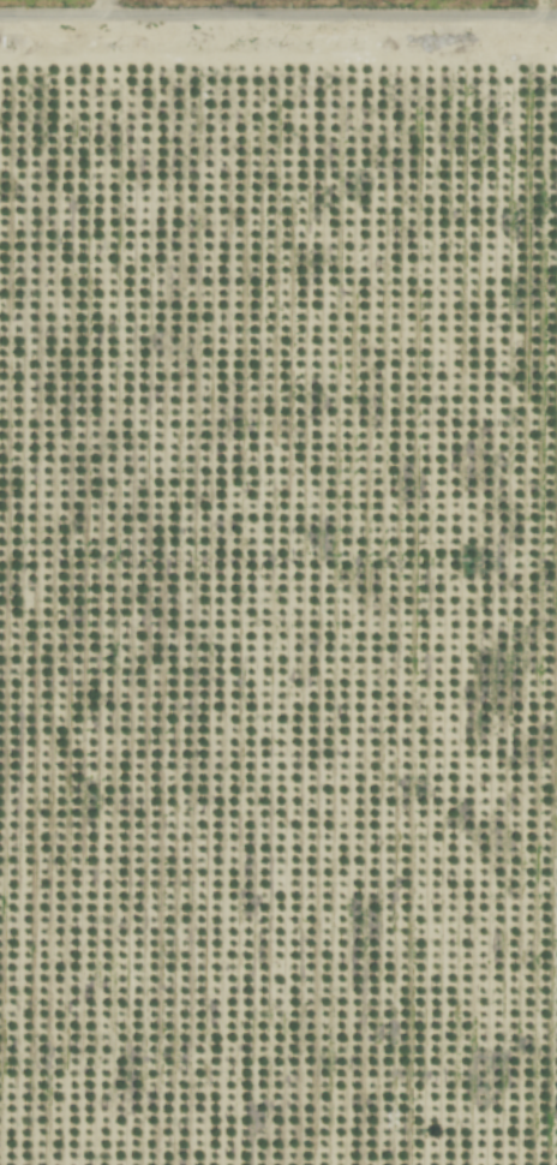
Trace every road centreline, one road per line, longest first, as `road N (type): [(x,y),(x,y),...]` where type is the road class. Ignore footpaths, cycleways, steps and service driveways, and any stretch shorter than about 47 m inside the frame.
road 1 (residential): [(0,17),(556,17)]

